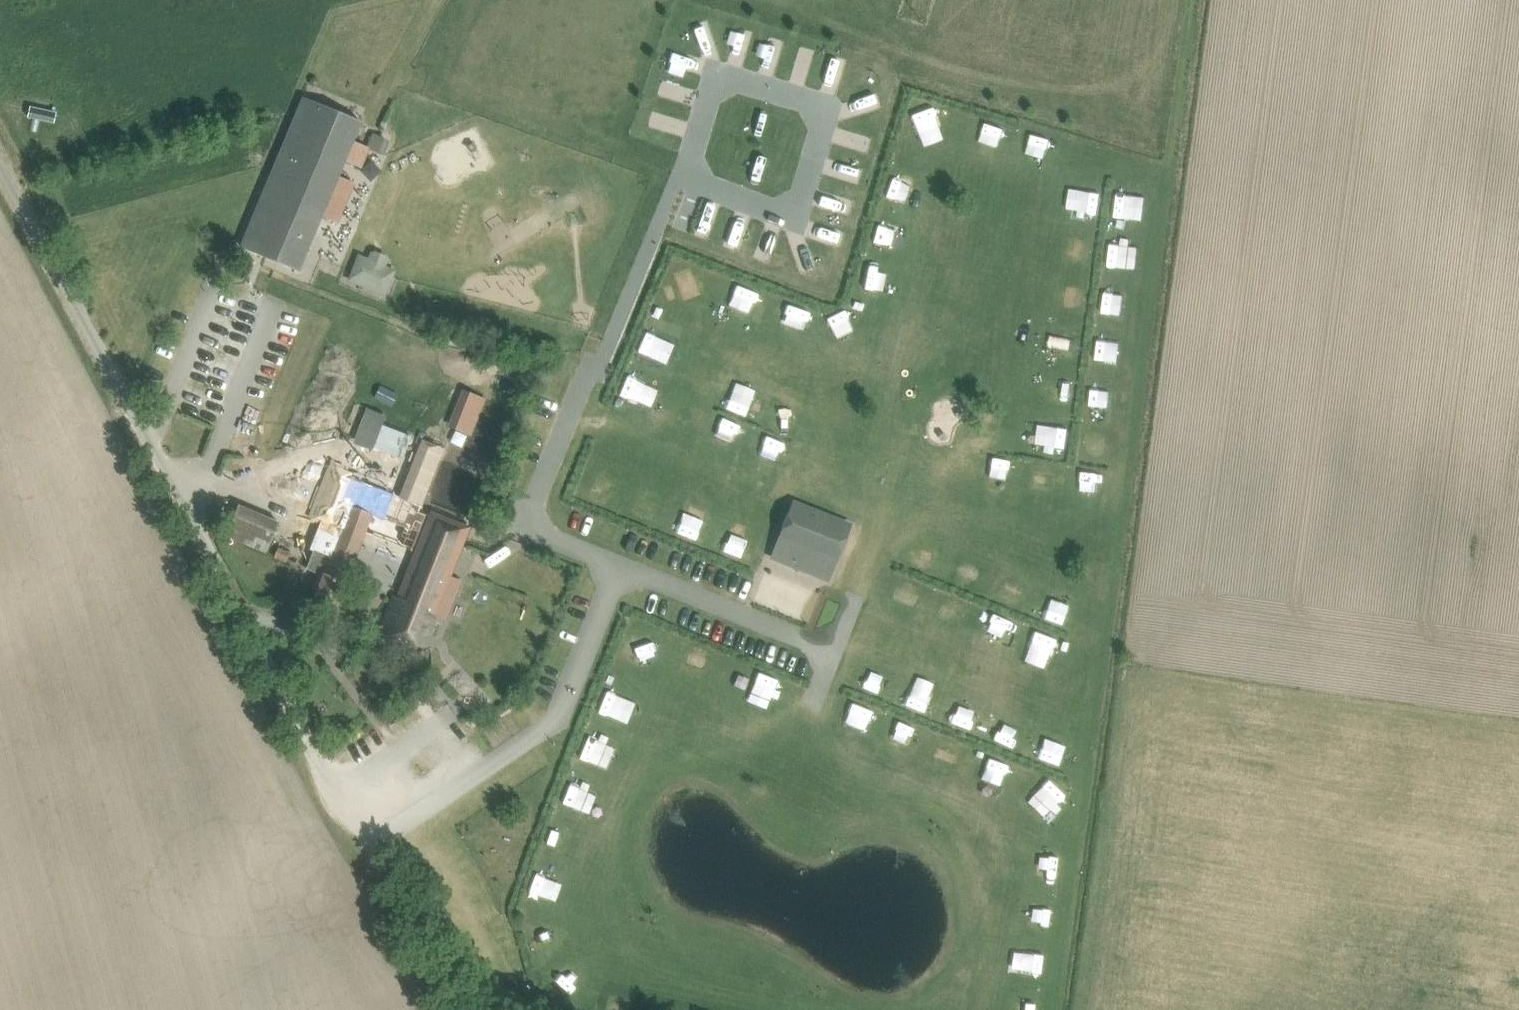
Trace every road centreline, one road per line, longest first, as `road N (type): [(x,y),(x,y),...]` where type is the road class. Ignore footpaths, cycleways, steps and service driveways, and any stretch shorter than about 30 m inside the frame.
road 1 (unclassified): [(371,840),(0,169)]
road 2 (track): [(475,1009),(451,987),(371,840)]

